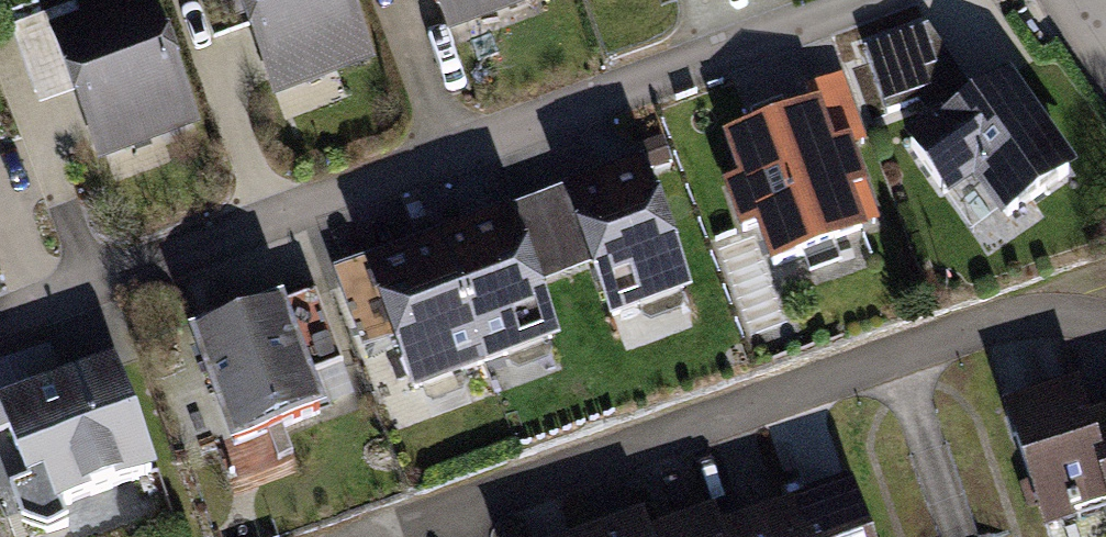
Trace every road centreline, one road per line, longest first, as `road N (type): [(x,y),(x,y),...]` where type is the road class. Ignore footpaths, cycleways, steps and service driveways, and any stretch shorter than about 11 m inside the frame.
road 1 (residential): [(849,0),(0,309)]
road 2 (residential): [(1105,325),(1011,312),(359,535)]

